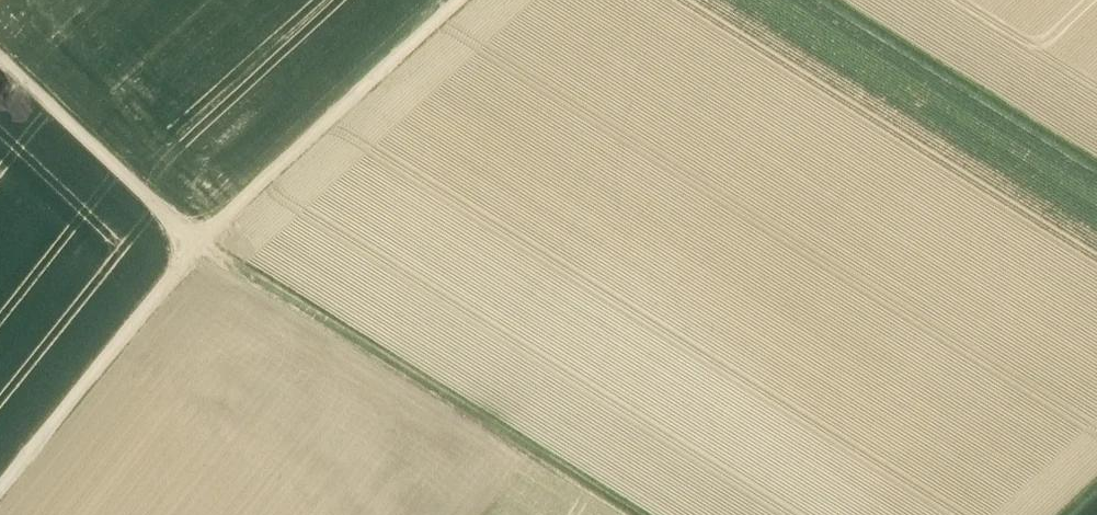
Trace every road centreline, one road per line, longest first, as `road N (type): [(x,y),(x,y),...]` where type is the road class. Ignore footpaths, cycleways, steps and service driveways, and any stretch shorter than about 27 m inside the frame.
road 1 (track): [(636,514),(198,245),(0,57)]
road 2 (track): [(459,0),(198,245),(0,491)]
road 3 (track): [(1096,171),(821,0)]

